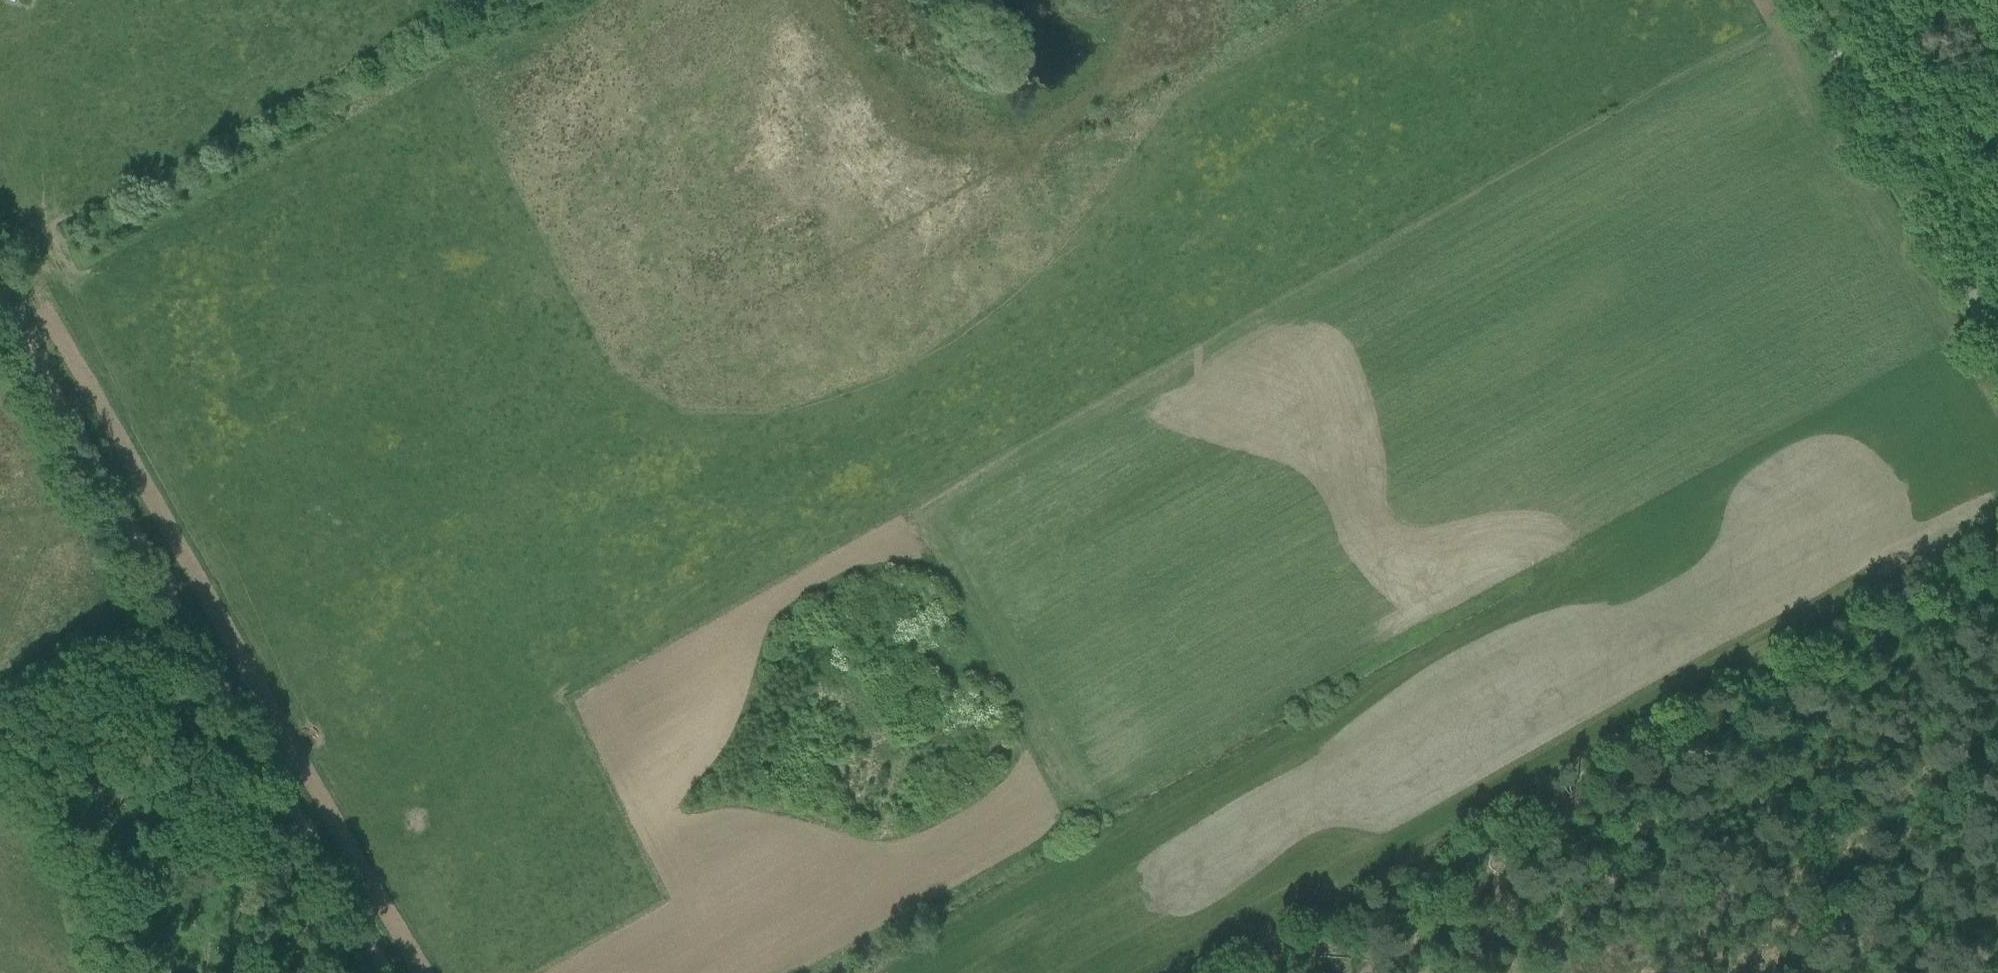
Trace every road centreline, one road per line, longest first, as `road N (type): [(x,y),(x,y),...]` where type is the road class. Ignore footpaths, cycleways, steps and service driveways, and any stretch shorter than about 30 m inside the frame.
road 1 (track): [(0,299),(380,972)]
road 2 (unclassified): [(1997,323),(1820,0)]

